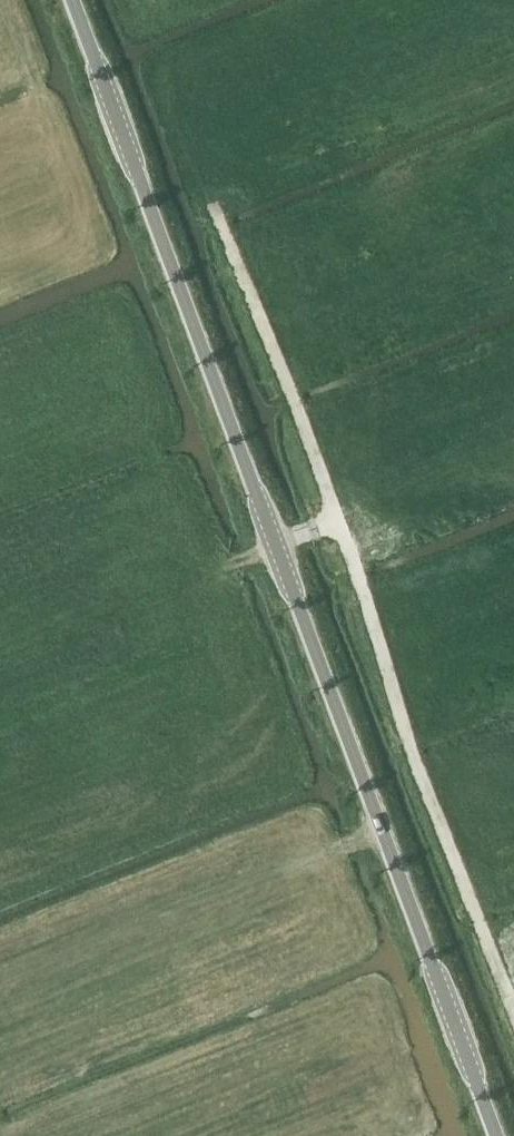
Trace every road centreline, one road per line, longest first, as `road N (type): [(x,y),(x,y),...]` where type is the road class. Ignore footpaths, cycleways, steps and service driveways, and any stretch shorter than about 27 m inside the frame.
road 1 (tertiary): [(496,1135),(71,0)]
road 2 (track): [(513,1006),(435,805),(297,395),(217,213)]
road 3 (track): [(342,524),(217,572)]

